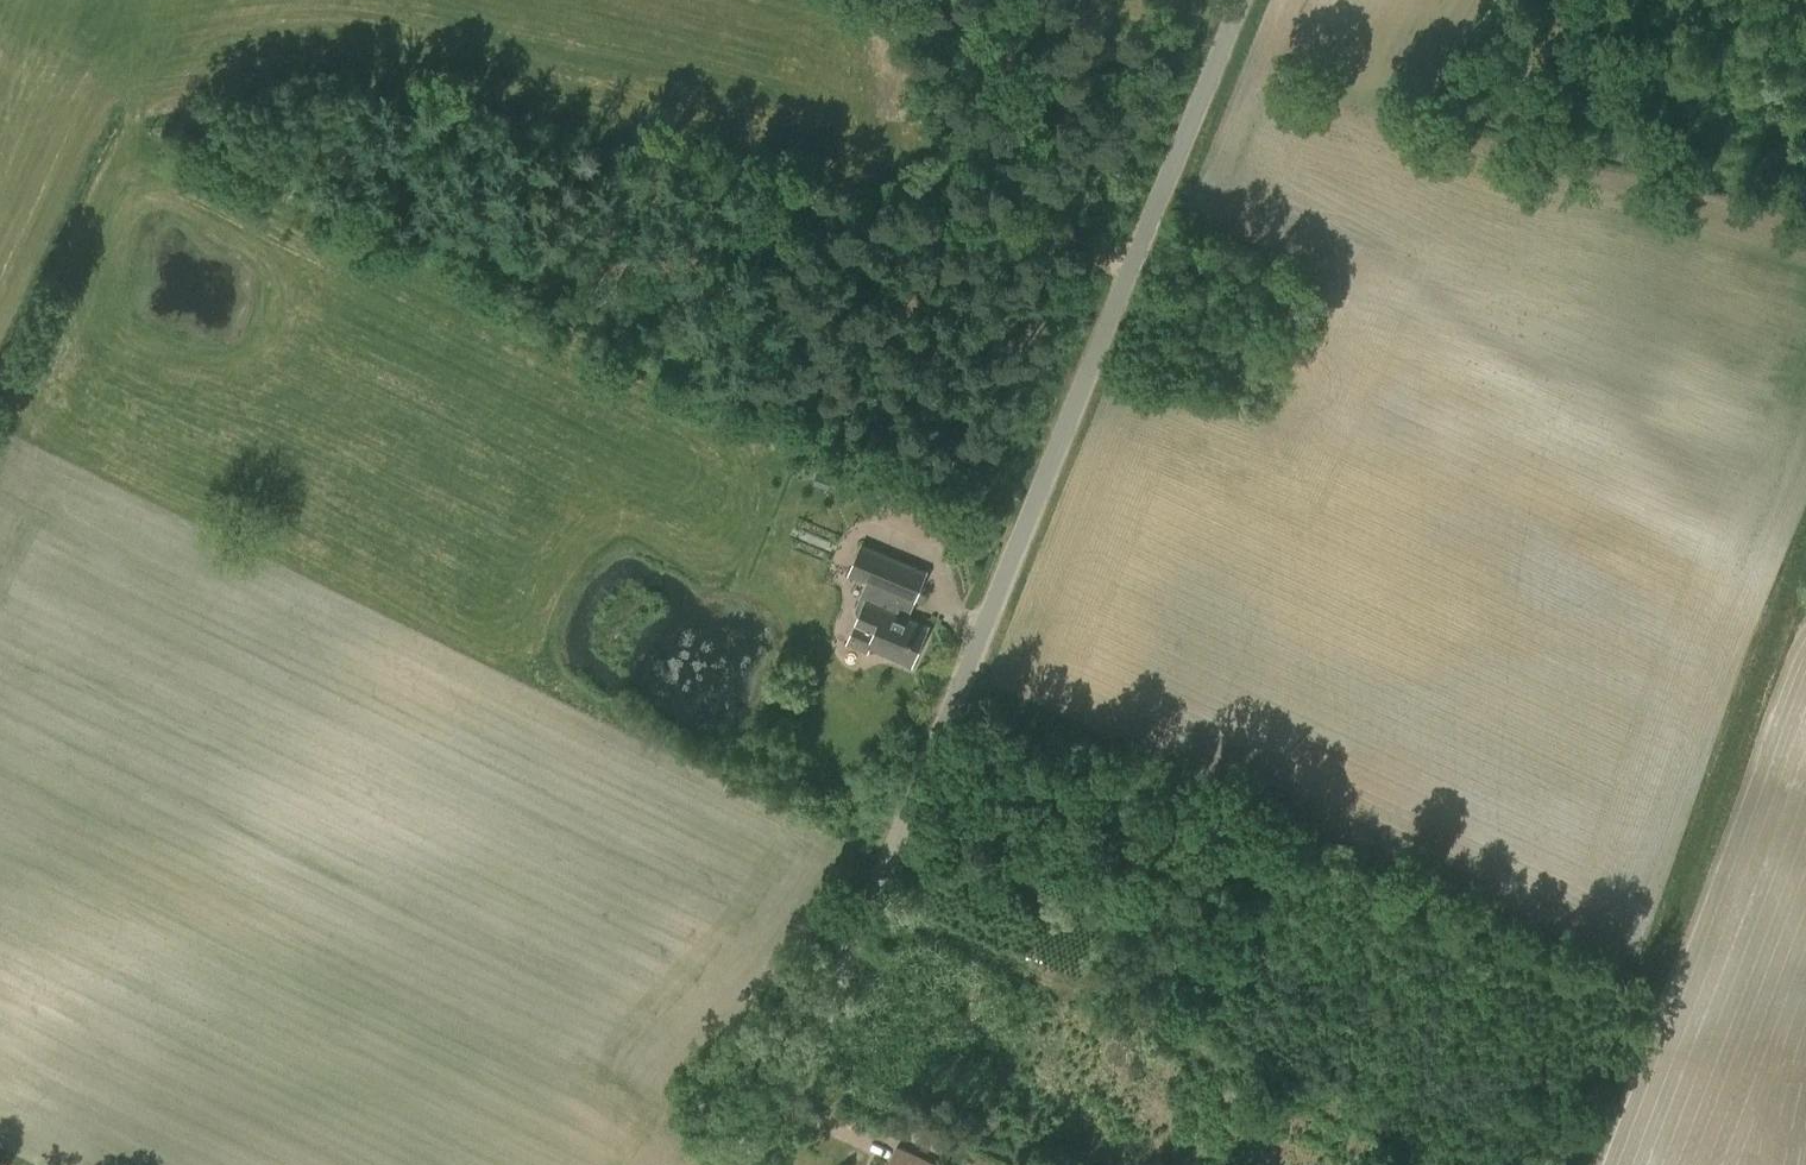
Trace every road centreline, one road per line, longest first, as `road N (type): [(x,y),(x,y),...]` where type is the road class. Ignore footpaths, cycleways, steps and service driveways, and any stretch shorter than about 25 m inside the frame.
road 1 (tertiary): [(735,1164),(785,1090),(855,943),(1242,0)]

